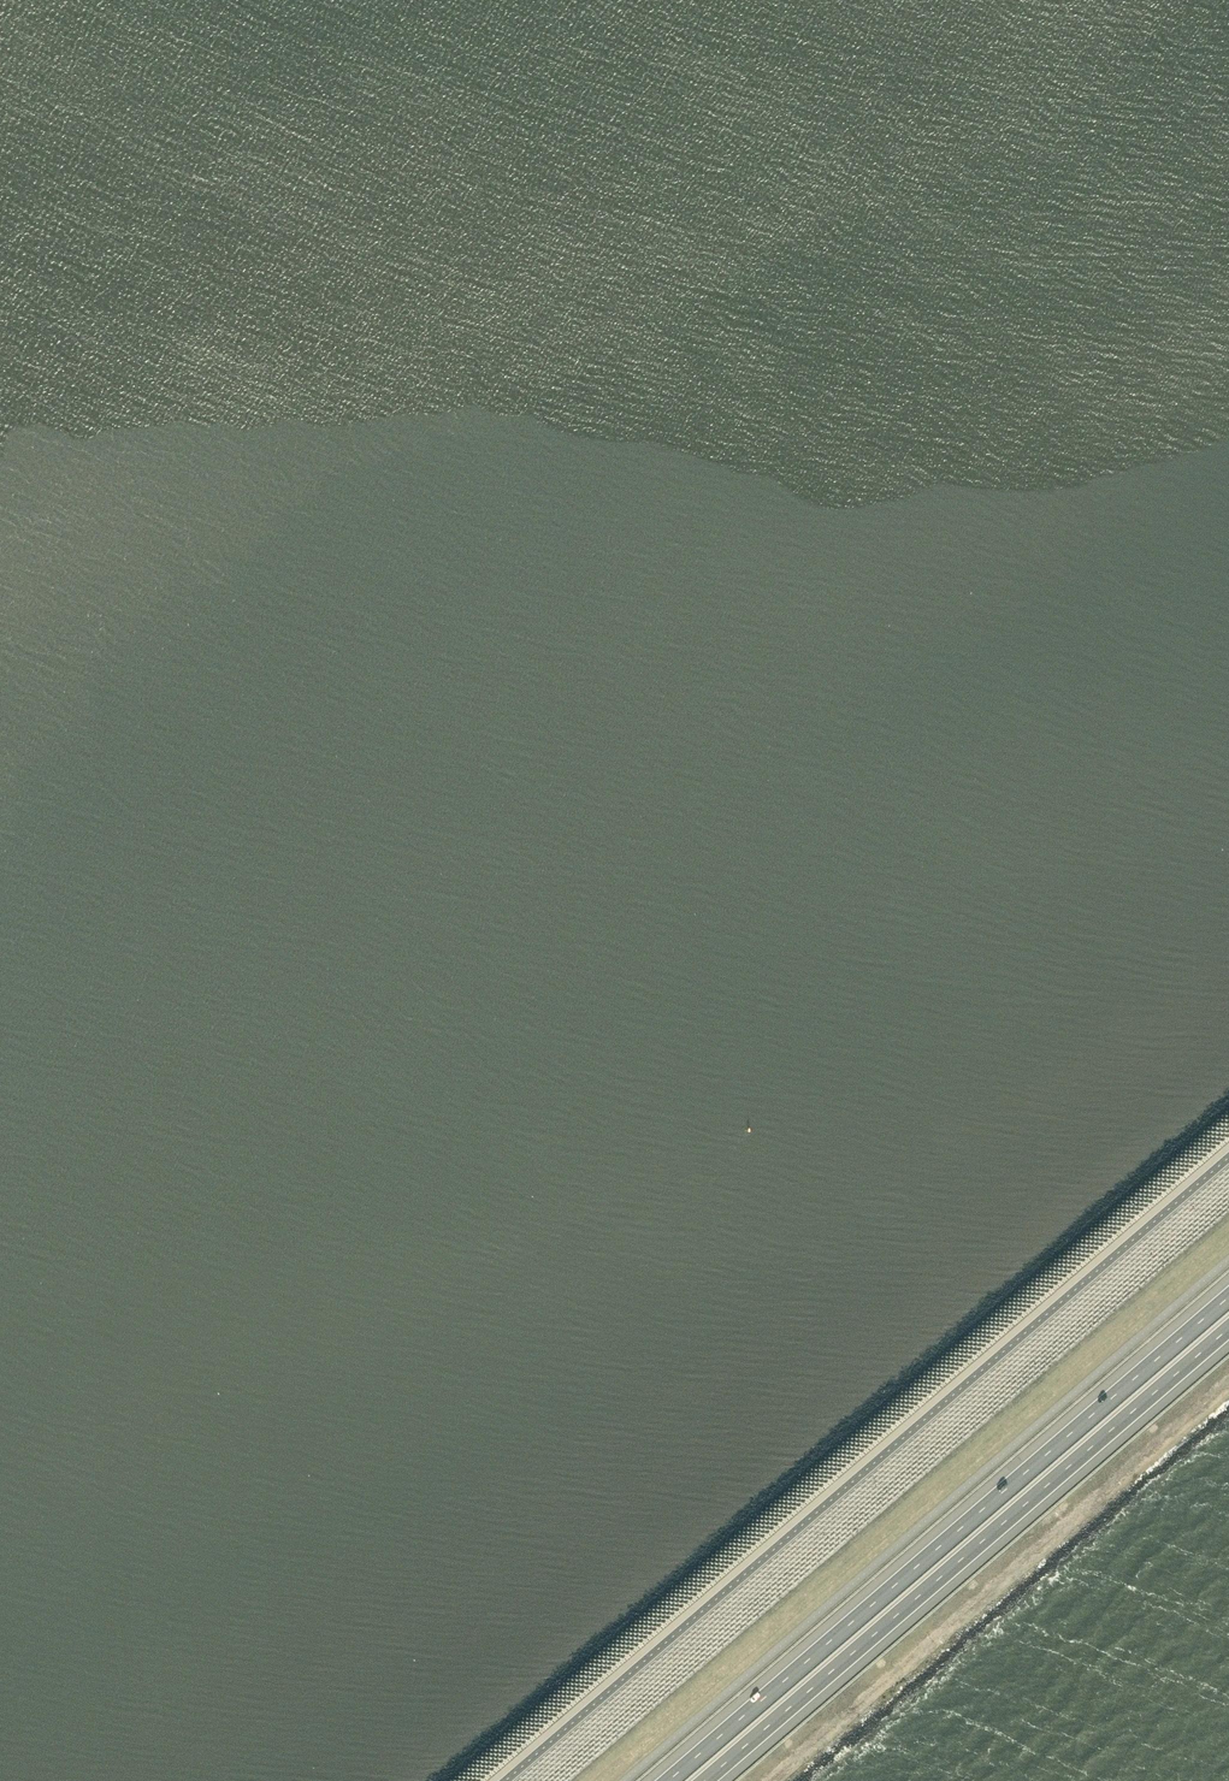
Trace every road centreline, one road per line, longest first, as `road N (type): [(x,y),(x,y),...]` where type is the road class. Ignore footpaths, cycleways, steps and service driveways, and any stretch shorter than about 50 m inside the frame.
road 1 (motorway): [(1228,1295),(666,1780)]
road 2 (motorway): [(707,1780),(1228,1330)]

